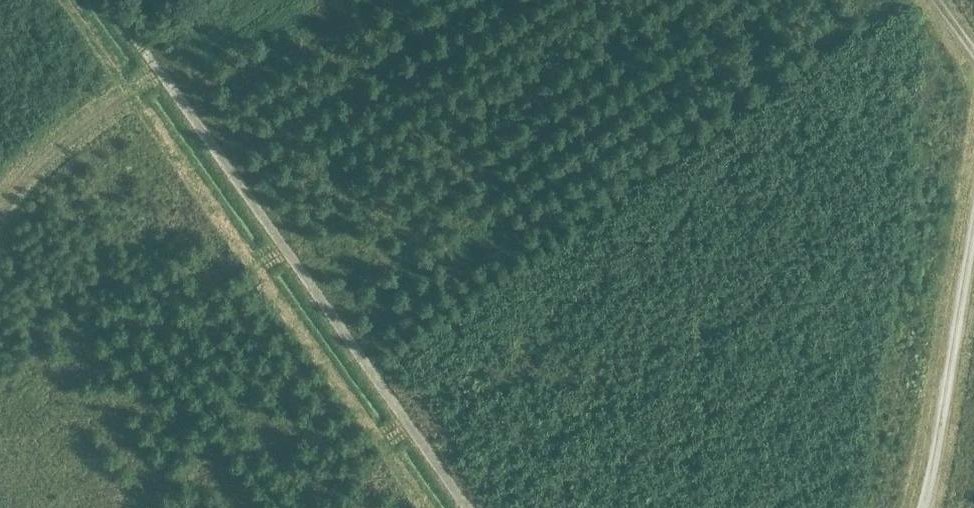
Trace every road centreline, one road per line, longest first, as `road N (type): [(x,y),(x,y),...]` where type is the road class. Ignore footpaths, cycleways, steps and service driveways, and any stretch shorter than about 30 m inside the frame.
road 1 (track): [(466,507),(110,0)]
road 2 (track): [(973,246),(926,507)]

